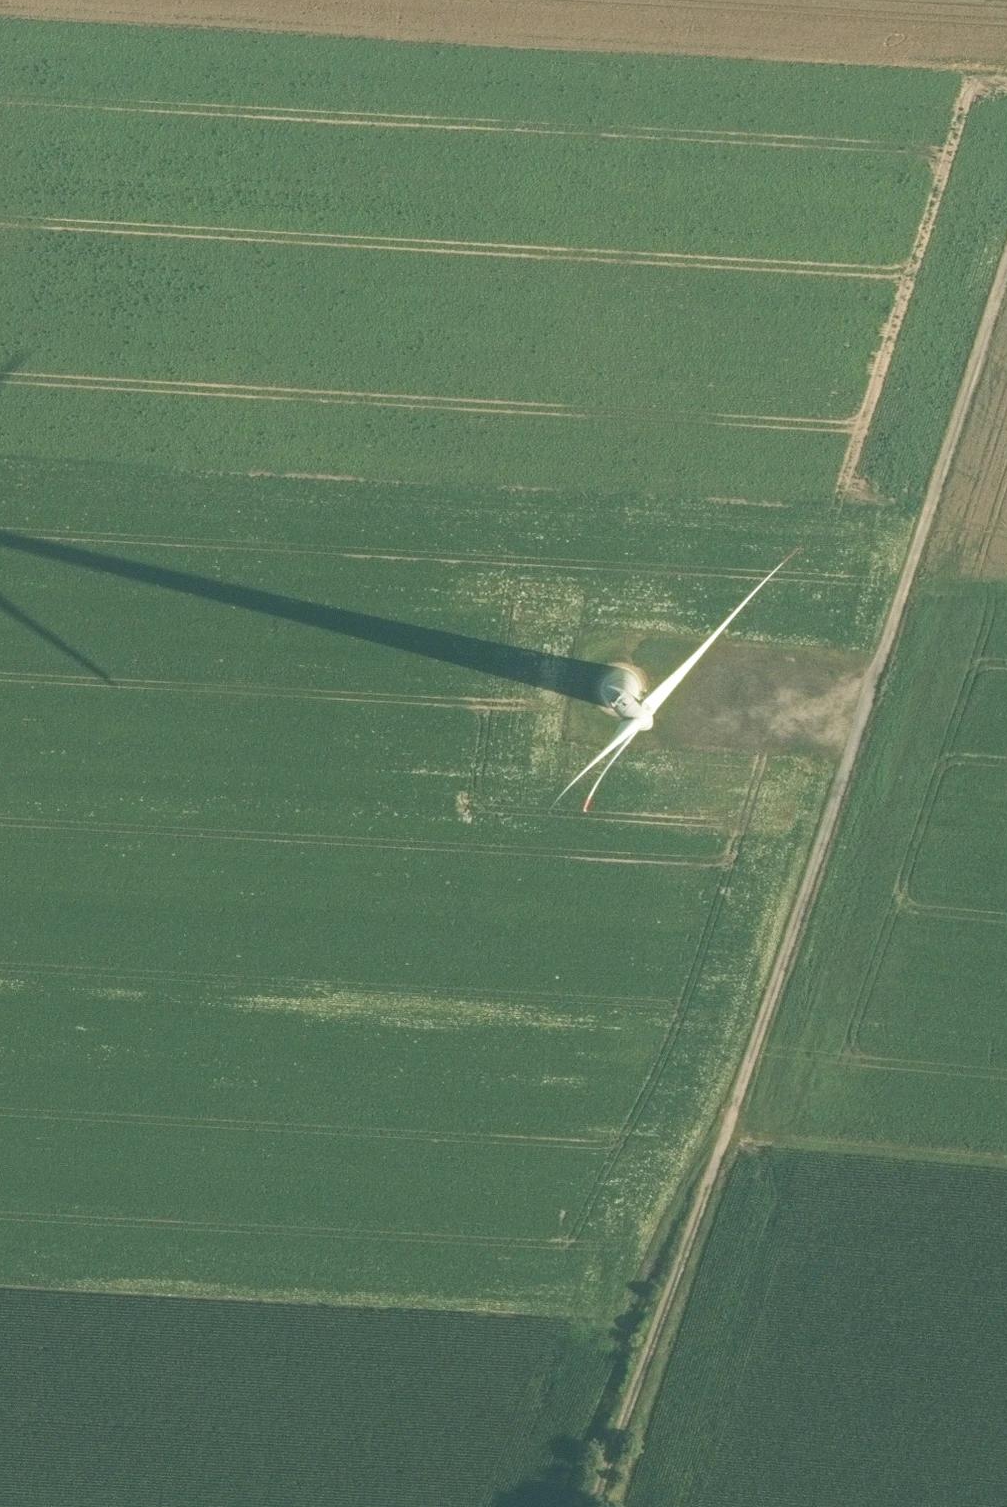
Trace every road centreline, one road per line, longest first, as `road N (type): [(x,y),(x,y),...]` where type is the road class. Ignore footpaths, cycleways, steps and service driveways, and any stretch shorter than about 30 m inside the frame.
road 1 (track): [(597,1506),(766,1030),(1006,270)]

